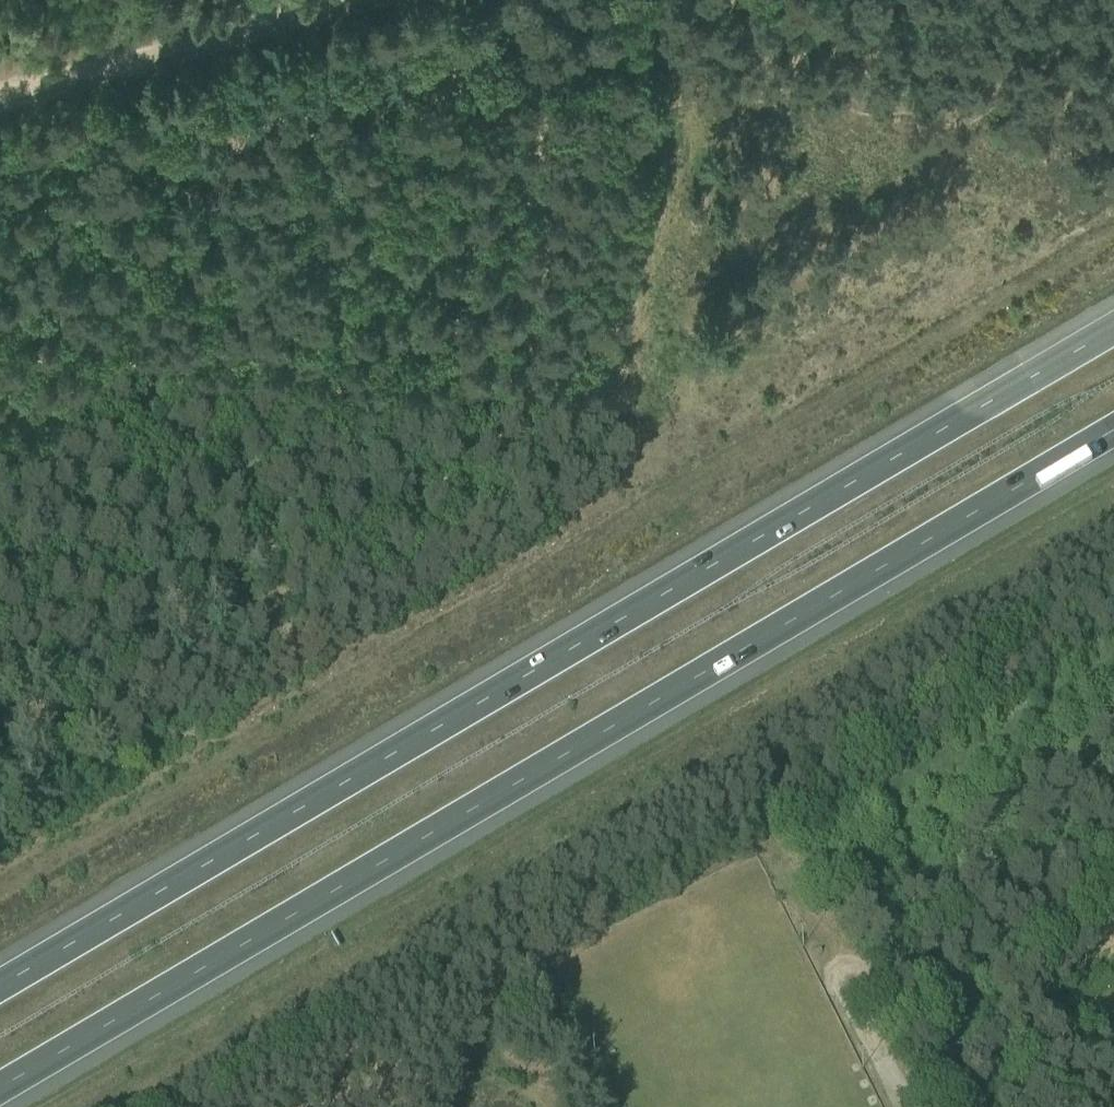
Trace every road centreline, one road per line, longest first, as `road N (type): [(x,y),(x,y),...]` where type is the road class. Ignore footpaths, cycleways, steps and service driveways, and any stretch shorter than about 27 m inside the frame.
road 1 (motorway): [(0,1095),(1113,436)]
road 2 (motorway): [(1113,335),(0,993)]
road 3 (track): [(268,540),(374,438),(526,365),(544,337),(548,247),(572,174),(596,146),(710,101),(920,107),(981,74),(1055,0)]
road 4 (track): [(268,540),(133,69)]
road 5 (track): [(0,87),(306,0)]

